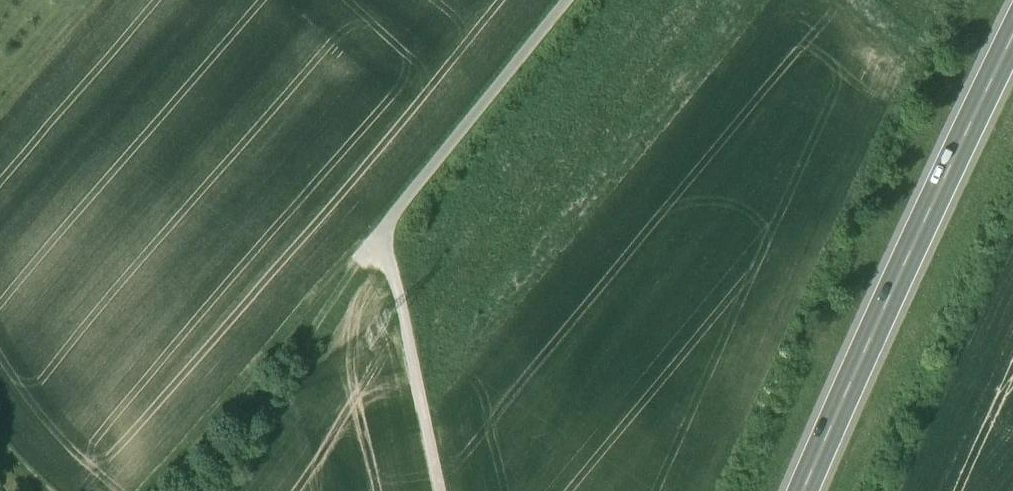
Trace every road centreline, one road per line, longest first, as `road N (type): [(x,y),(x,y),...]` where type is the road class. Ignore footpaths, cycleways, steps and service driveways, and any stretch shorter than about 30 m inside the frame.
road 1 (primary): [(810,490),(1012,44)]
road 2 (track): [(377,248),(577,0)]
road 3 (track): [(207,490),(301,368),(377,248)]
road 4 (track): [(448,490),(398,265),(377,248)]

